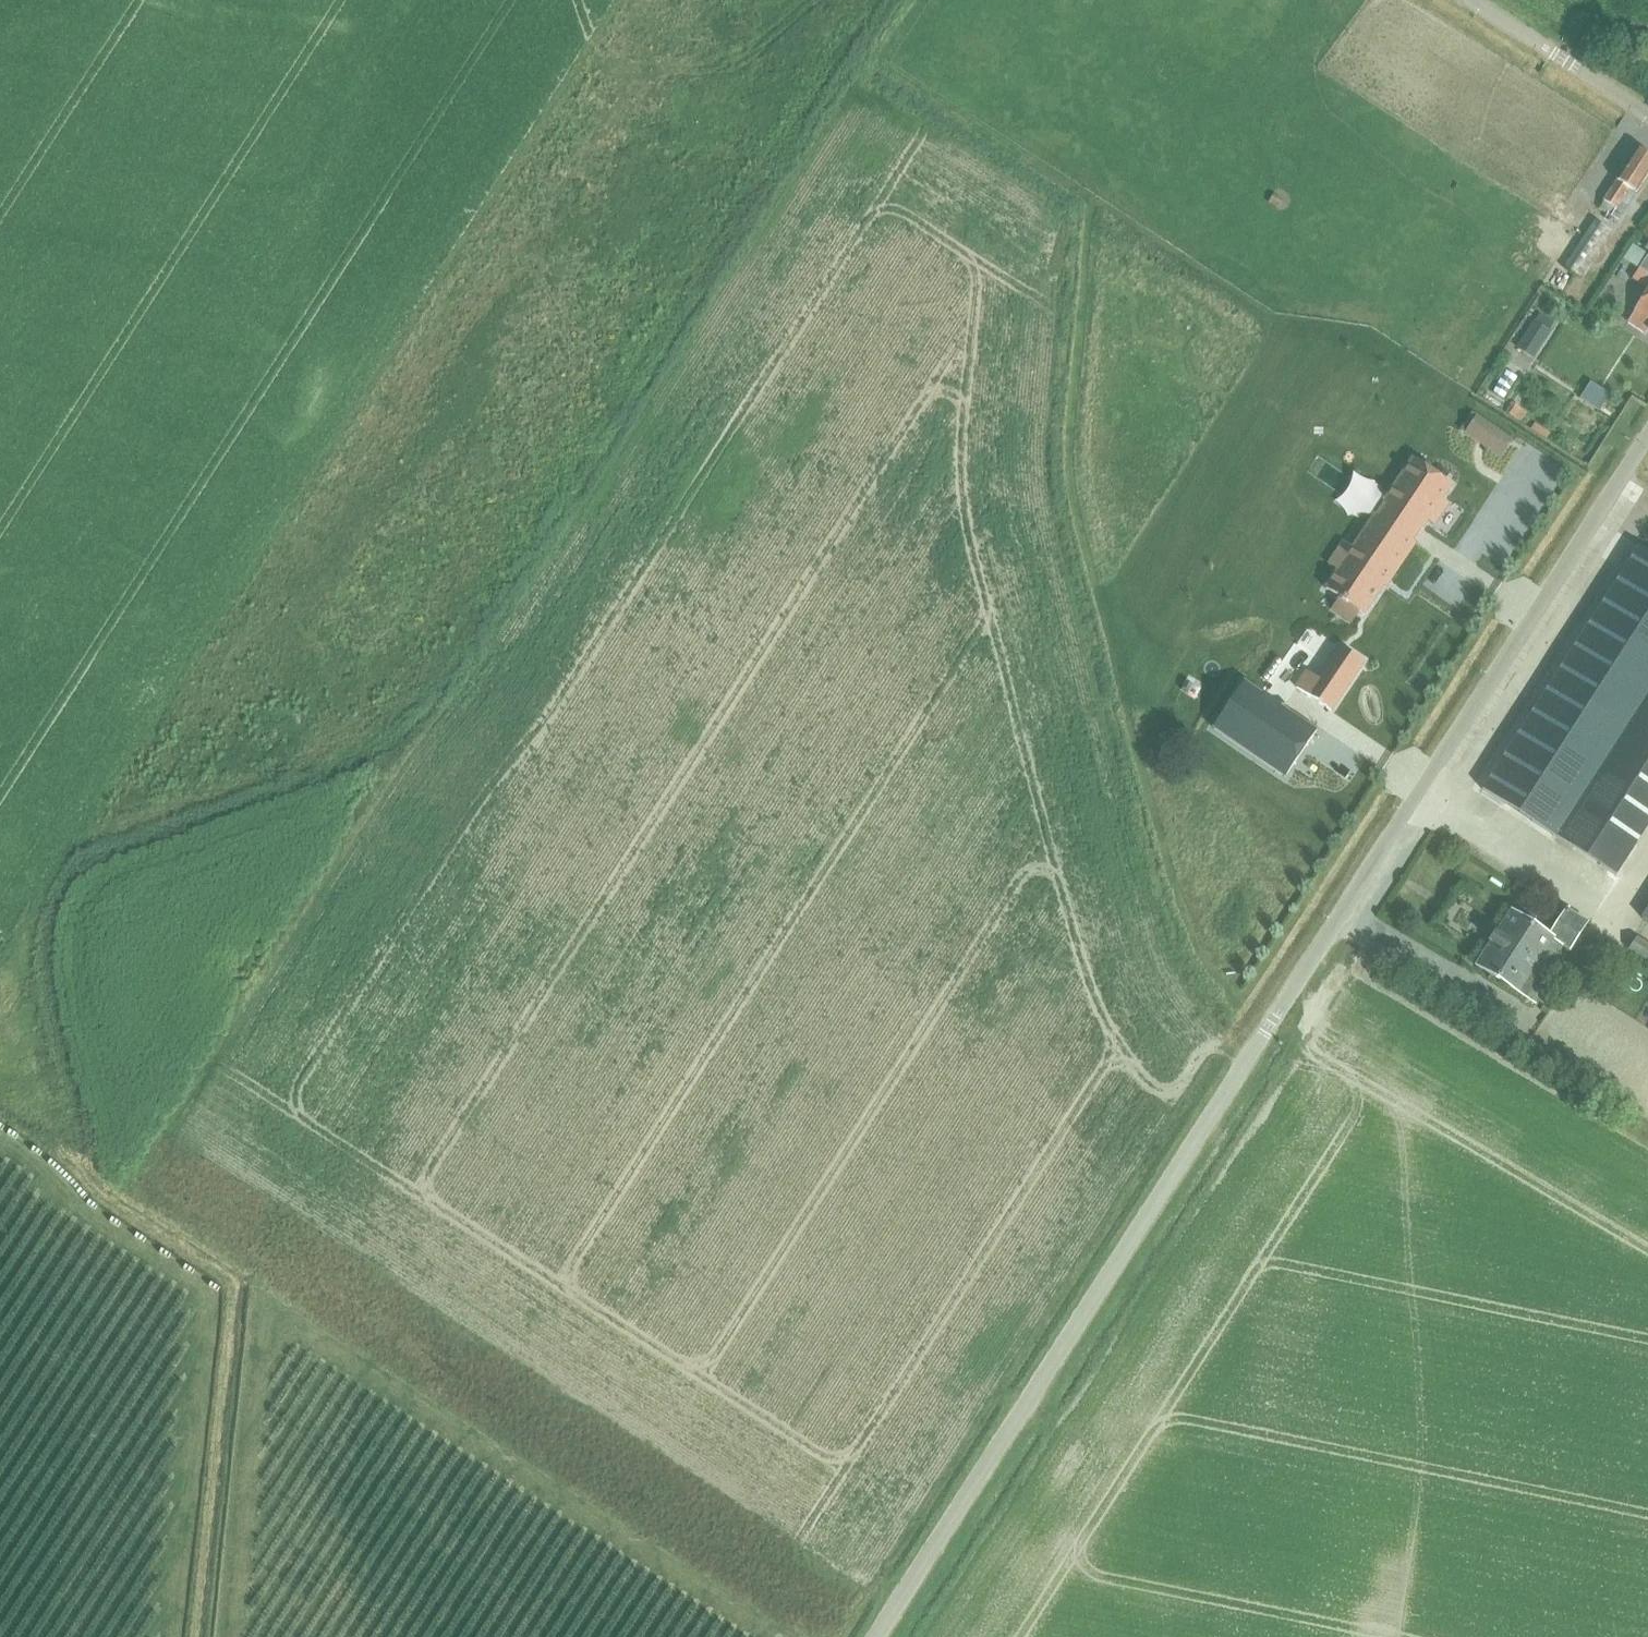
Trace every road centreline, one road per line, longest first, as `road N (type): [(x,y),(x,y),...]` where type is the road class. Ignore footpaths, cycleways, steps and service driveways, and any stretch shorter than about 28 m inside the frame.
road 1 (unclassified): [(868,1636),(1265,1034)]
road 2 (residential): [(1265,1034),(1647,438)]

